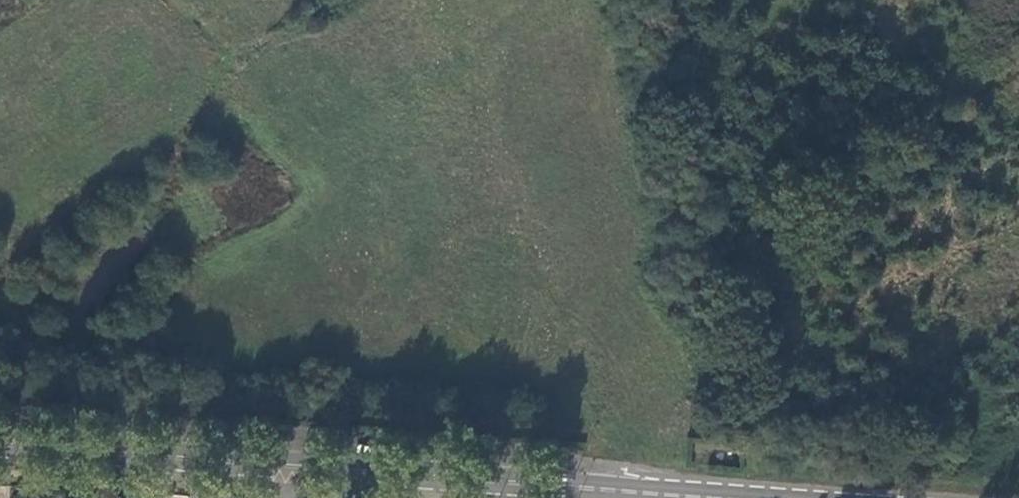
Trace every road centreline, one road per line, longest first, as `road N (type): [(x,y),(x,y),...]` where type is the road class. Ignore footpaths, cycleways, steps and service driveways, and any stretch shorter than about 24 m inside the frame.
road 1 (secondary): [(779,497),(0,444)]

